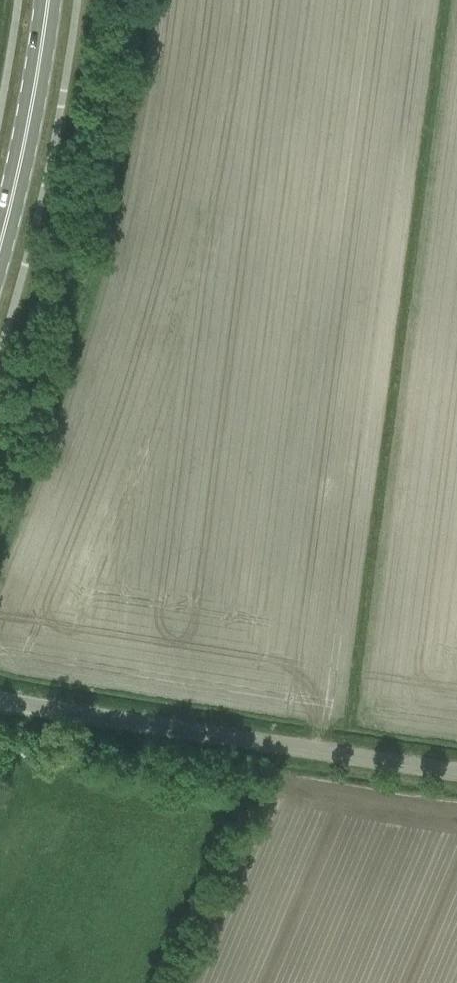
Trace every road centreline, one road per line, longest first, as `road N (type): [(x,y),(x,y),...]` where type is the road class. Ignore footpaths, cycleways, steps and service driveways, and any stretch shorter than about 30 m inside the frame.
road 1 (unclassified): [(456,773),(0,701)]
road 2 (primary): [(0,243),(47,0)]

